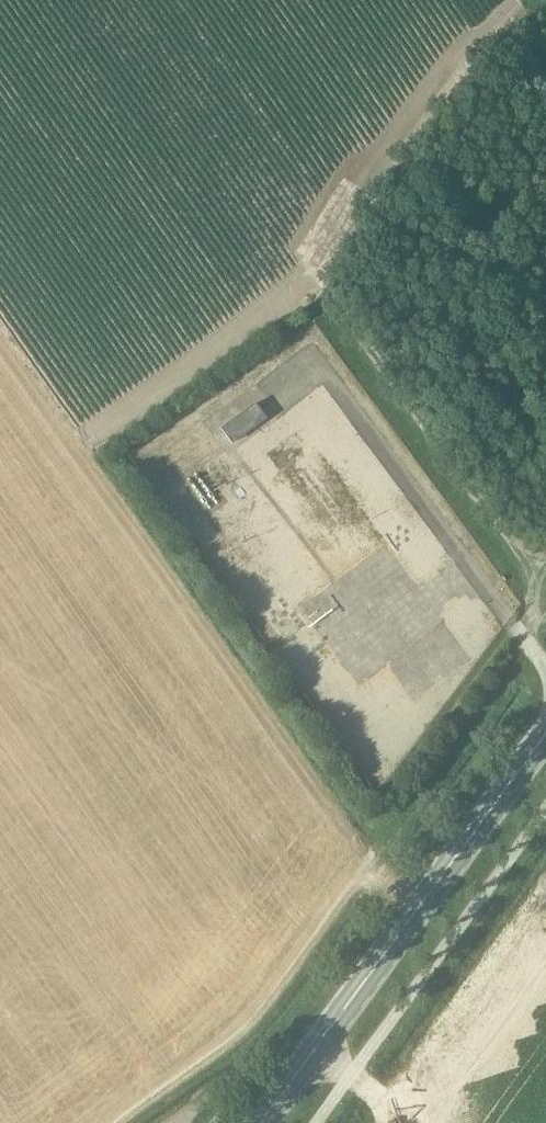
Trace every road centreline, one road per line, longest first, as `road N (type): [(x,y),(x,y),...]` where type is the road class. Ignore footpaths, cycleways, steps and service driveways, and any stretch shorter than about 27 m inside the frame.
road 1 (track): [(515,0),(357,187),(316,249),(327,291),(524,554),(545,562)]
road 2 (secondary): [(261,1122),(545,734)]

